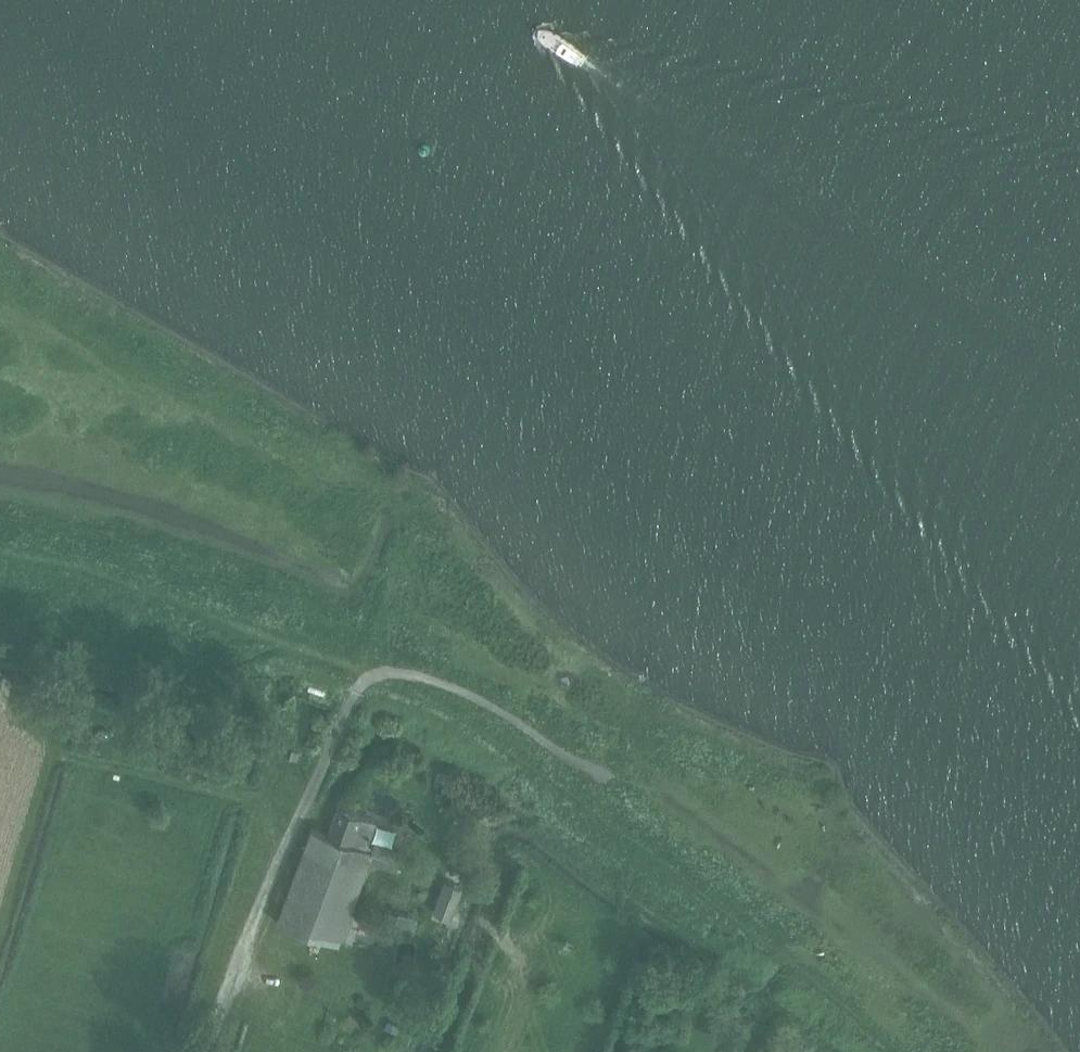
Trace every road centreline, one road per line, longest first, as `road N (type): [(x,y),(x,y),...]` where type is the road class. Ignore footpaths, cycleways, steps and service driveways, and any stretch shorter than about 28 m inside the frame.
road 1 (track): [(277,866),(268,817),(250,798),(130,768),(81,764),(0,717)]

